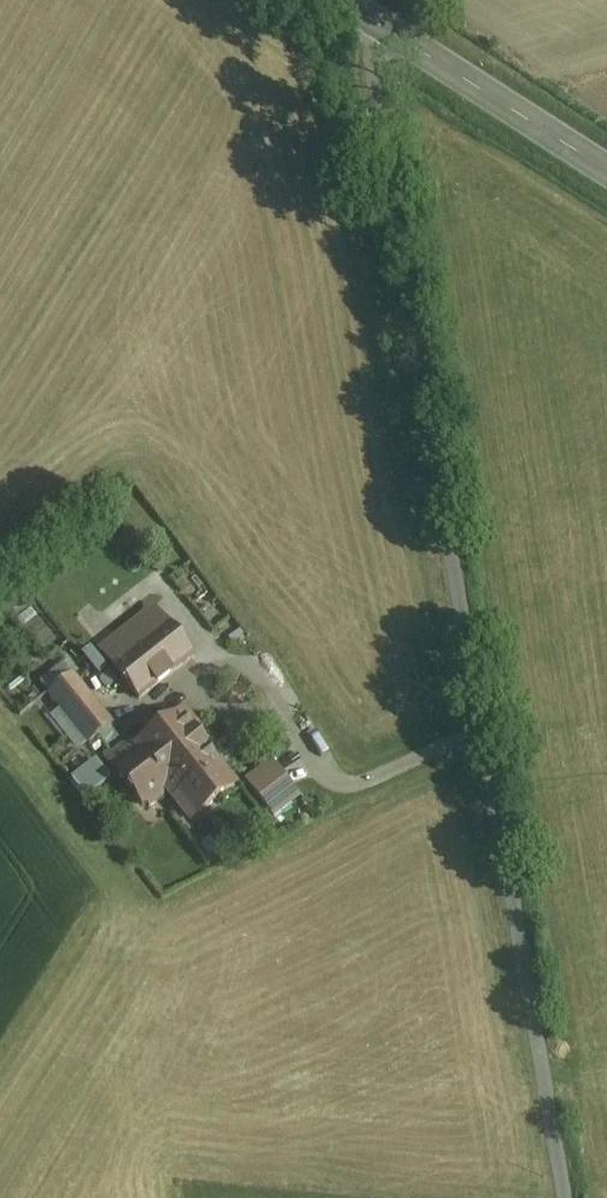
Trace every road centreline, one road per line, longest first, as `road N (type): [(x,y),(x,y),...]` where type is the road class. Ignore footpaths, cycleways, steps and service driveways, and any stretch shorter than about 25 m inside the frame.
road 1 (unclassified): [(569,1197),(482,731),(366,14)]
road 2 (tertiary): [(606,170),(366,14)]

